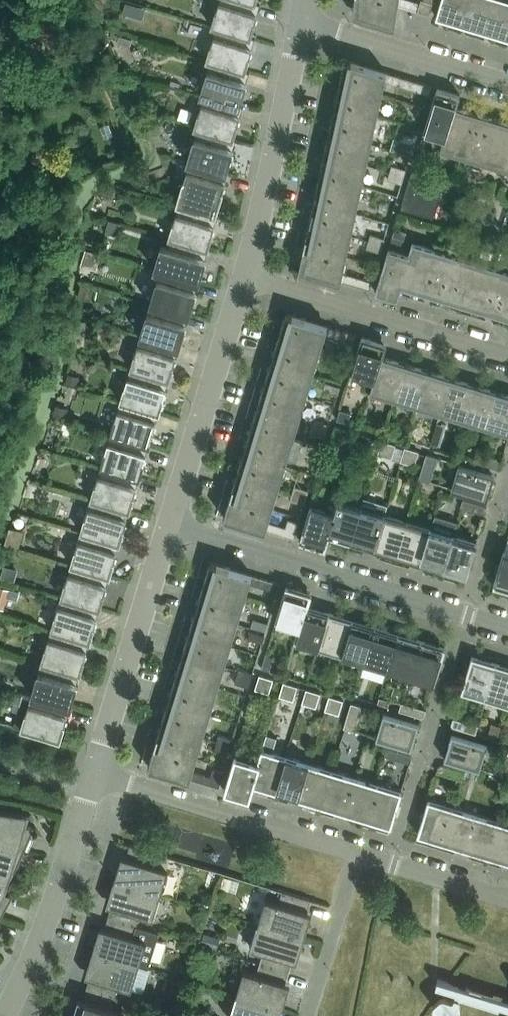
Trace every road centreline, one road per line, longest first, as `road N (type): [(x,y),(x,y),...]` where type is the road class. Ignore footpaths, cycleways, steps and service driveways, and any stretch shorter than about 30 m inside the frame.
road 1 (residential): [(507,627),(170,527)]
road 2 (residential): [(93,776),(360,852)]
road 3 (residential): [(507,356),(245,274)]
road 4 (residential): [(170,527),(245,274)]
road 5 (residential): [(93,776),(170,527)]
road 6 (residential): [(245,274),(301,26)]
road 7 (residential): [(7,1015),(55,903),(88,791)]
road 8 (residential): [(507,86),(301,26)]
road 9 (residential): [(309,1015),(360,852)]
road 10 (residential): [(360,852),(507,898)]

